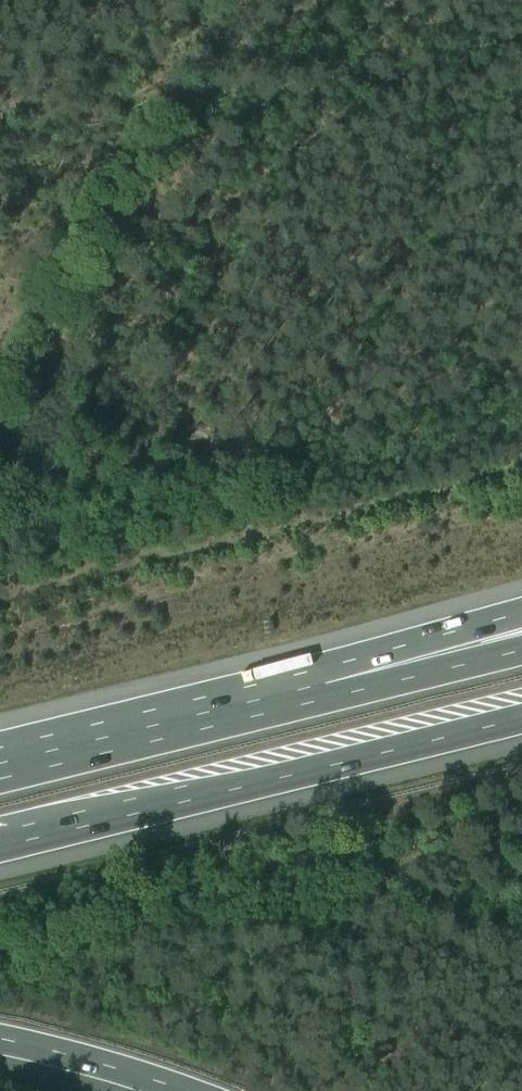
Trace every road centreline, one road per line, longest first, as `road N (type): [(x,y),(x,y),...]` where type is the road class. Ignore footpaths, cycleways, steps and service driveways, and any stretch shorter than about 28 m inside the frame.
road 1 (motorway): [(0,840),(521,710)]
road 2 (motorway): [(328,691),(0,772)]
road 3 (motorway): [(521,615),(423,646),(328,691)]
road 4 (motorway): [(521,645),(328,691)]
road 5 (motorway): [(0,1042),(172,1090)]

